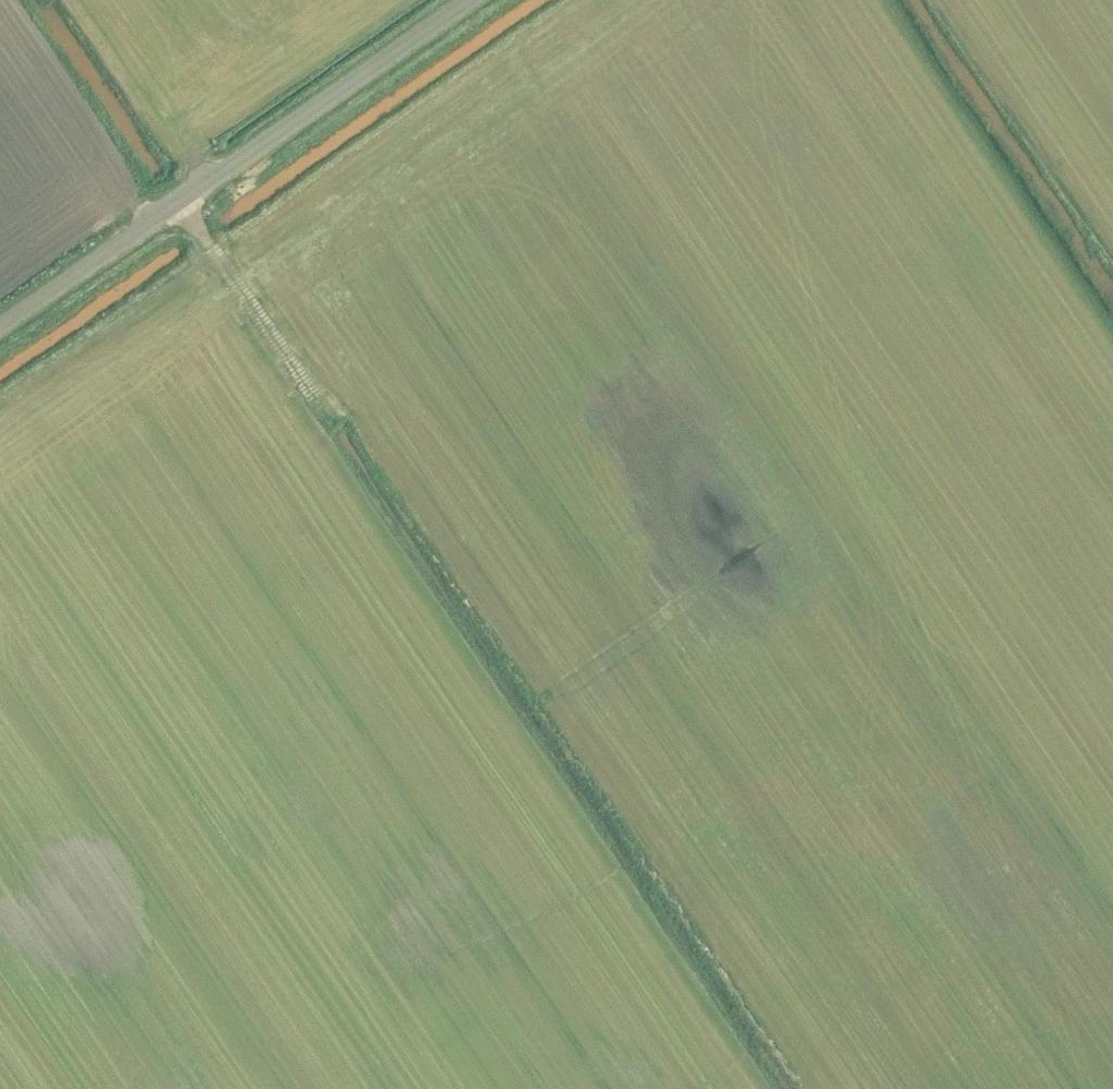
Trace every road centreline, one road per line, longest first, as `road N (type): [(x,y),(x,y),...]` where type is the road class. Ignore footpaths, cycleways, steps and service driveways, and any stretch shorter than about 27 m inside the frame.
road 1 (unclassified): [(0,327),(472,0)]

